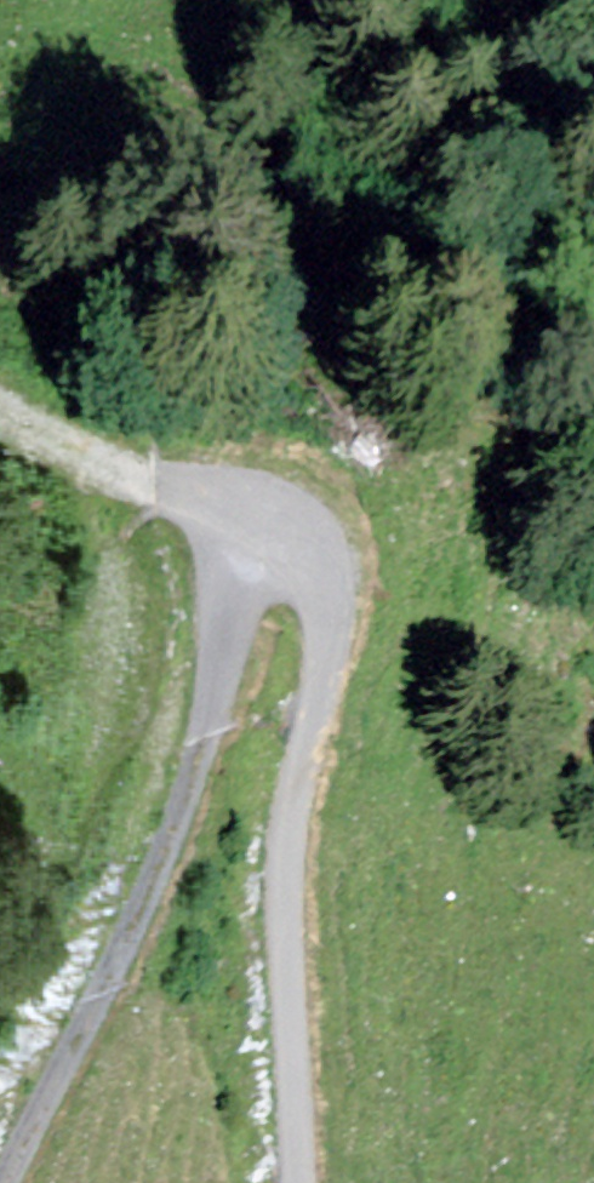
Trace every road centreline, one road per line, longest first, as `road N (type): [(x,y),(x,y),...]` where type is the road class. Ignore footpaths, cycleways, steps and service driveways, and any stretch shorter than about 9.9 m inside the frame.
road 1 (track): [(6,1182),(195,752),(231,588),(282,501),(322,529),(342,637),(295,872),(308,1182)]
road 2 (track): [(282,501),(159,489),(0,372)]

